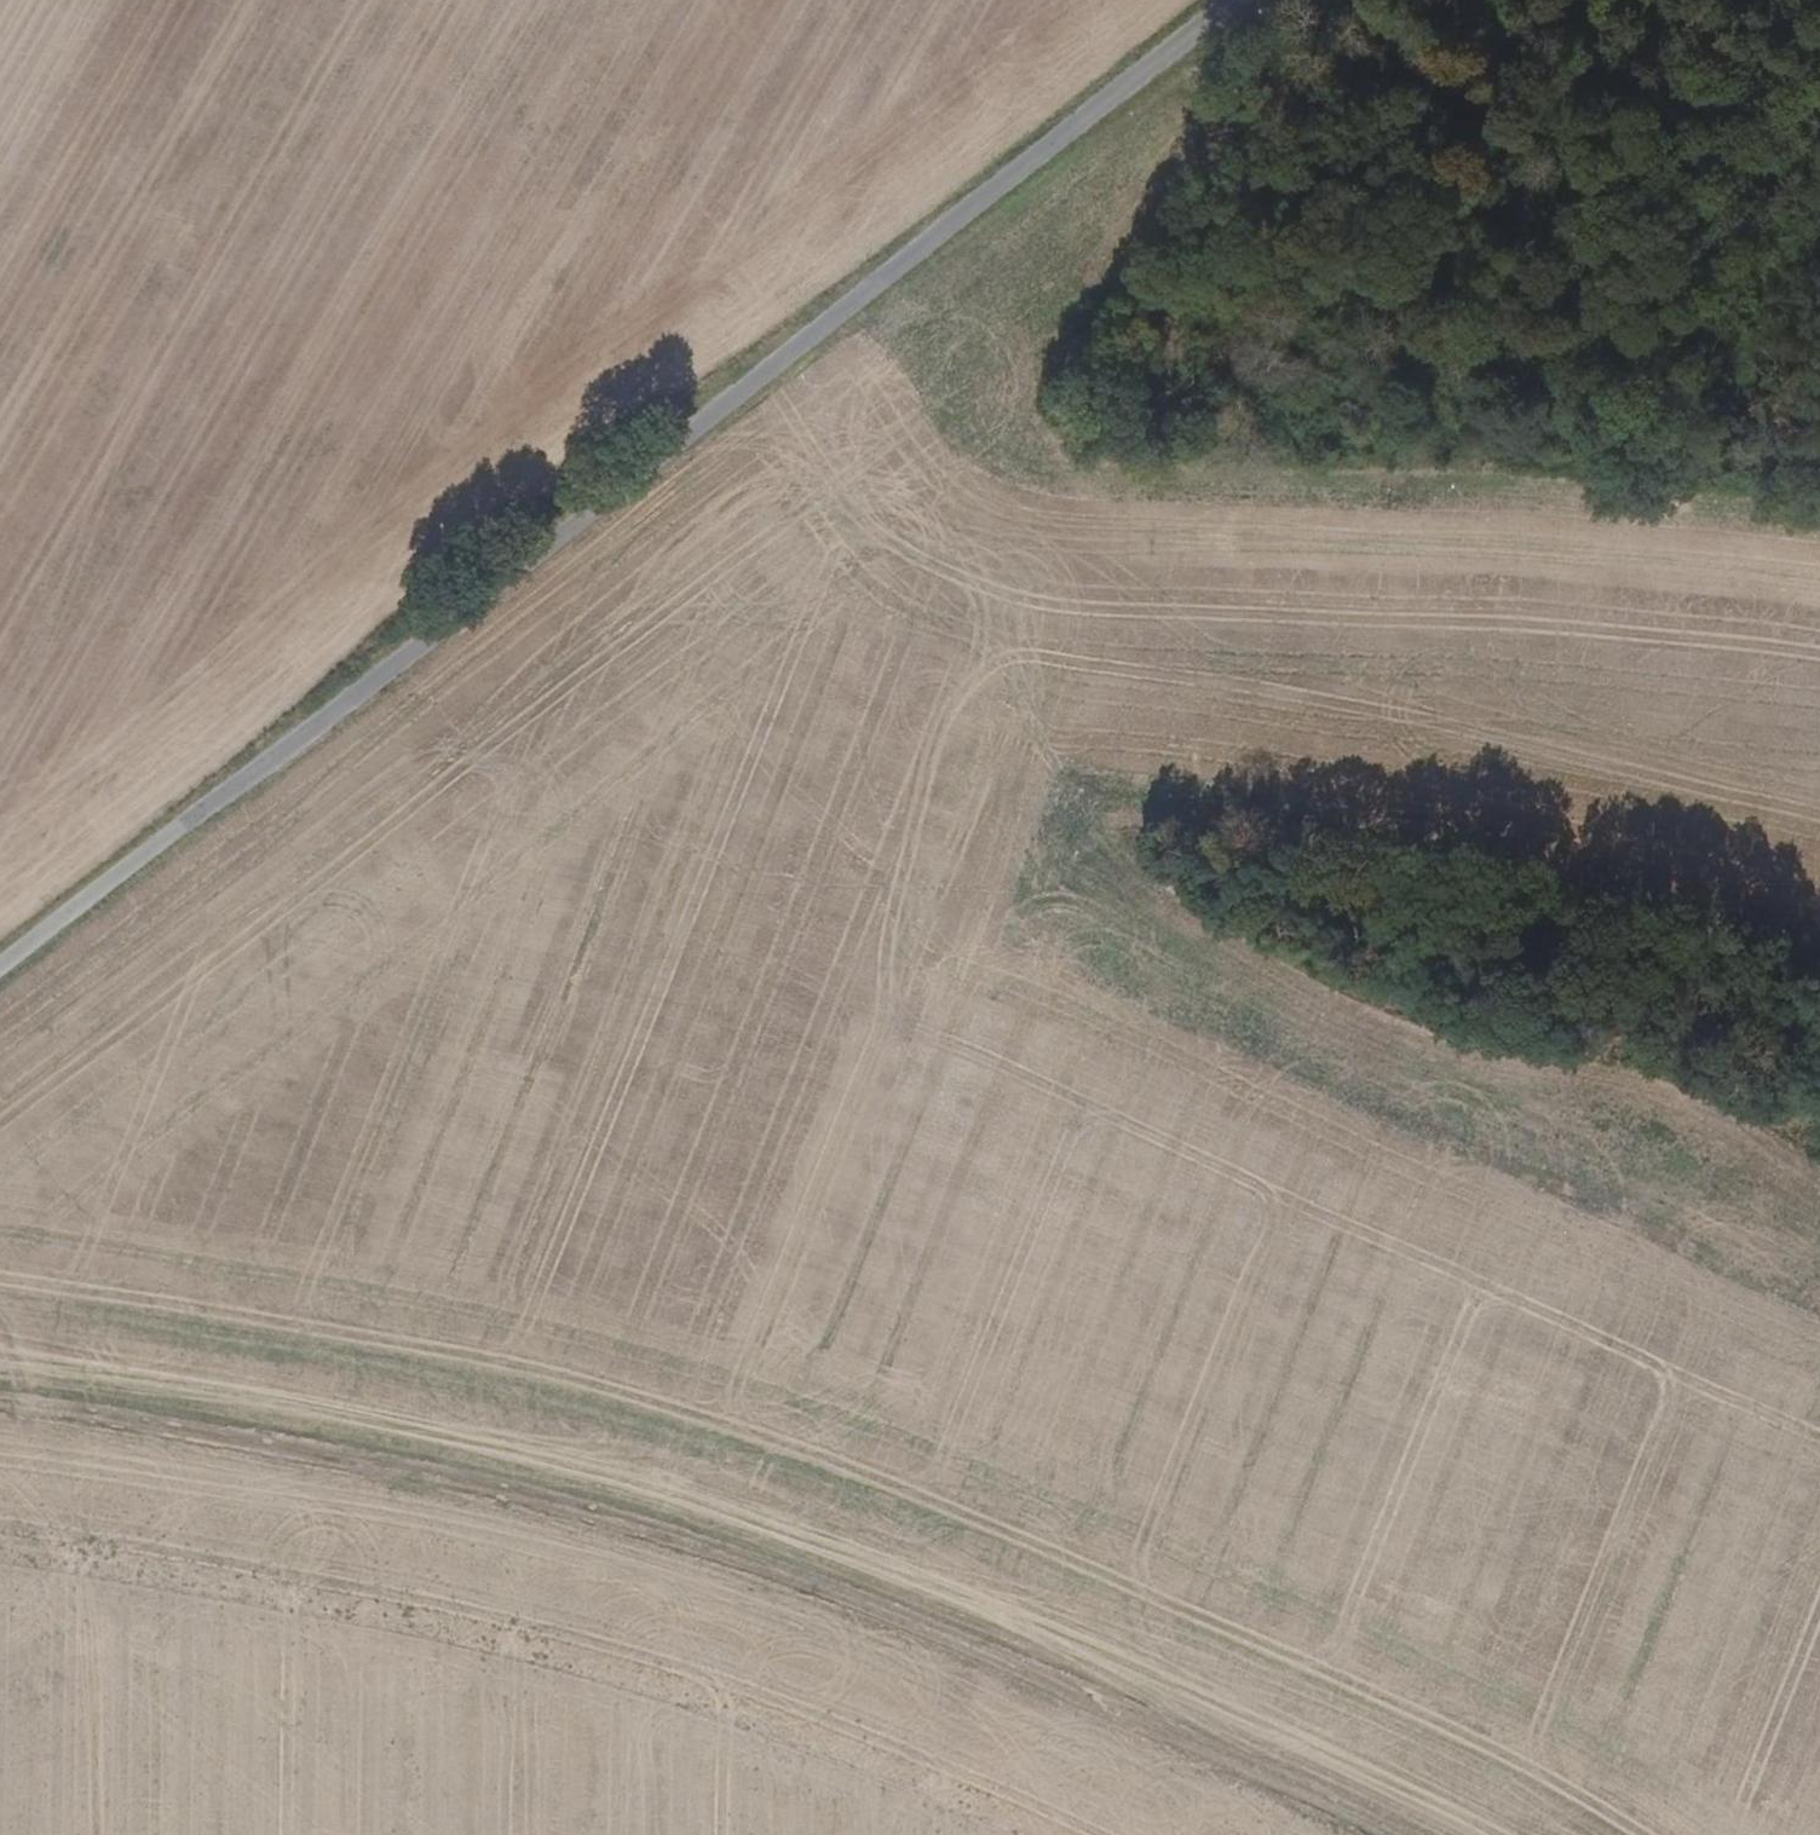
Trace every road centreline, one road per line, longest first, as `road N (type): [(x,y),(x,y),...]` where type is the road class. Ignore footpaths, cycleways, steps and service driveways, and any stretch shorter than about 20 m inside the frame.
road 1 (track): [(1229,0),(0,960)]
road 2 (track): [(1347,1834),(826,1609),(701,1564),(252,1456),(0,1407)]

